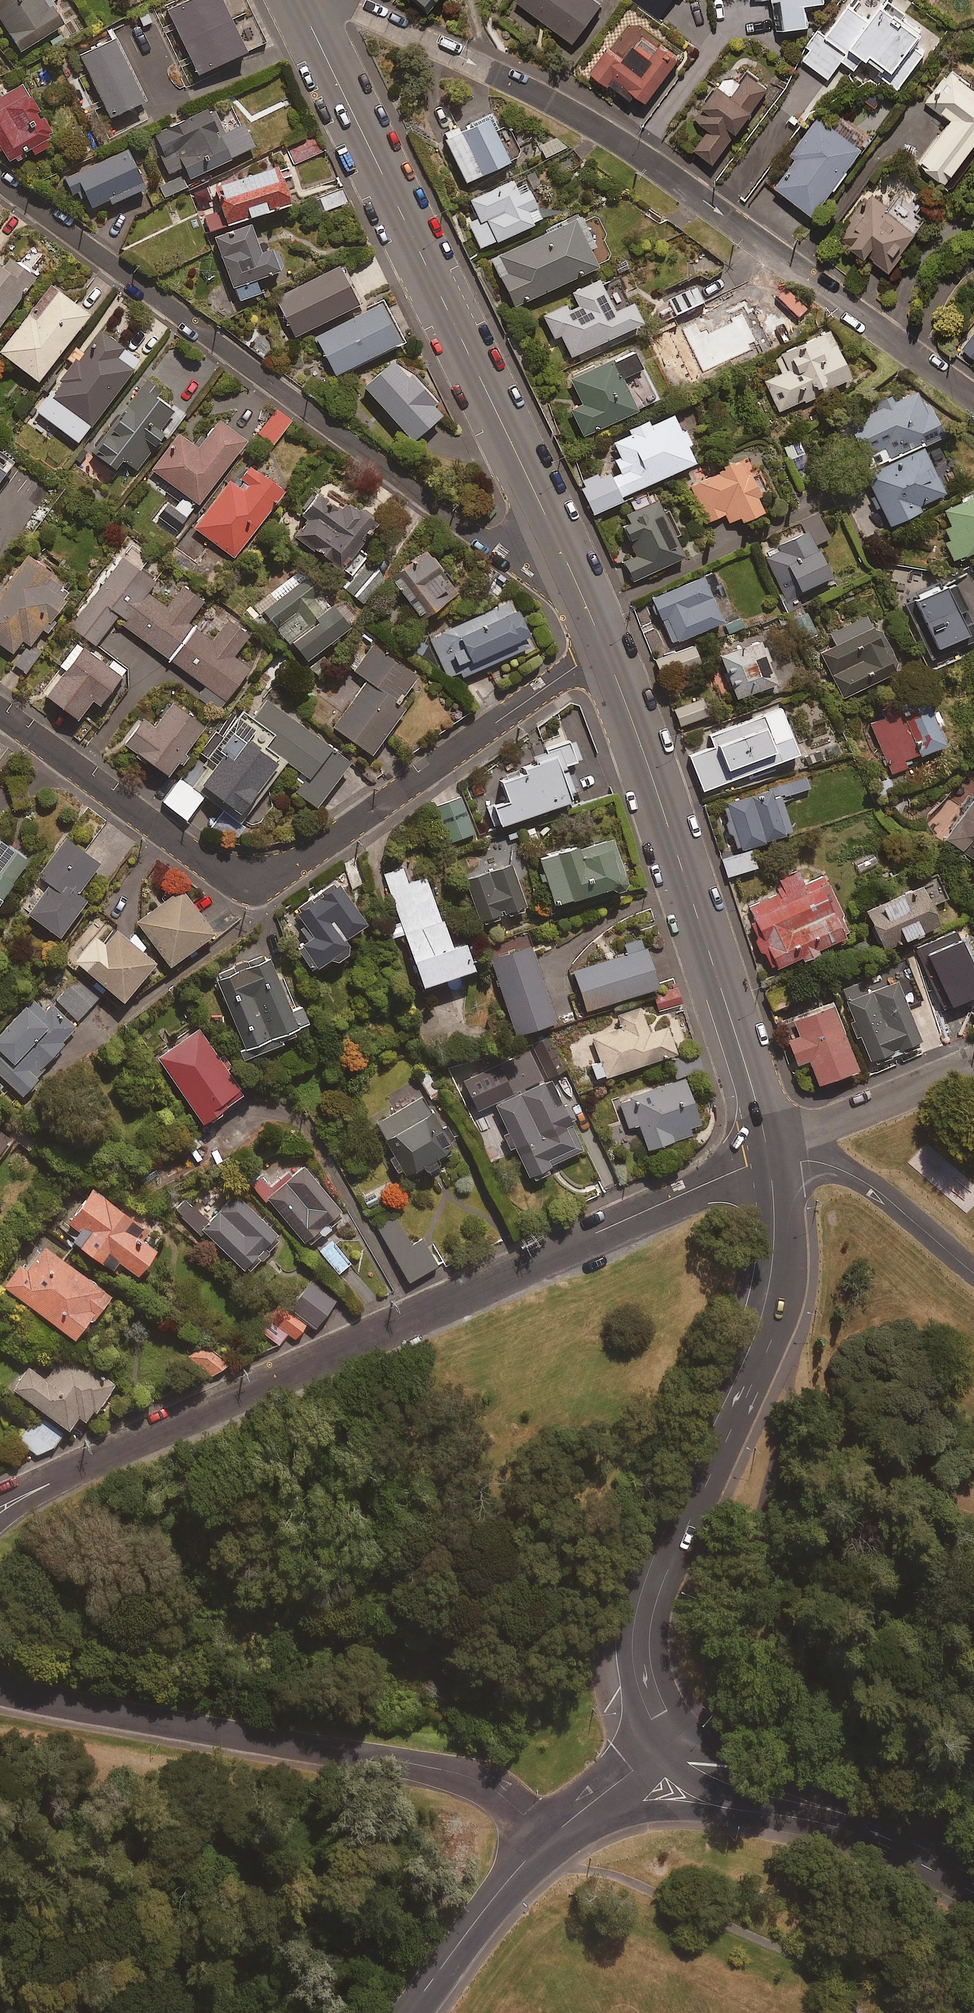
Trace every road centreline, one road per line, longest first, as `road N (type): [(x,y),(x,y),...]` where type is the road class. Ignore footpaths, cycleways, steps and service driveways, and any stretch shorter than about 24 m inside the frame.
road 1 (residential): [(305,12),(355,9),(566,109),(973,398)]
road 2 (residential): [(68,1476),(768,1153)]
road 3 (residential): [(605,648),(300,859),(254,875),(201,852),(0,705)]
road 4 (residential): [(0,179),(489,545),(525,551),(559,540)]
road 5 (tertiary): [(768,1153),(774,1249),(767,1304),(639,1598),(636,1681),(669,1744)]
road 6 (tertiary): [(305,12),(559,540)]
road 7 (residential): [(0,1686),(54,1703),(448,1771),(501,1794),(548,1837)]
road 8 (tertiary): [(605,648),(768,1153)]
road 9 (tertiary): [(889,1834),(681,1809),(548,1837)]
road 10 (residential): [(973,1273),(850,1173),(768,1153)]
road 11 (tertiary): [(669,1744),(705,1769),(889,1834)]
road 12 (tertiary): [(408,2012),(548,1837)]
road 13 (residential): [(768,1153),(962,1068)]
road 14 (tertiary): [(548,1837),(669,1744)]

